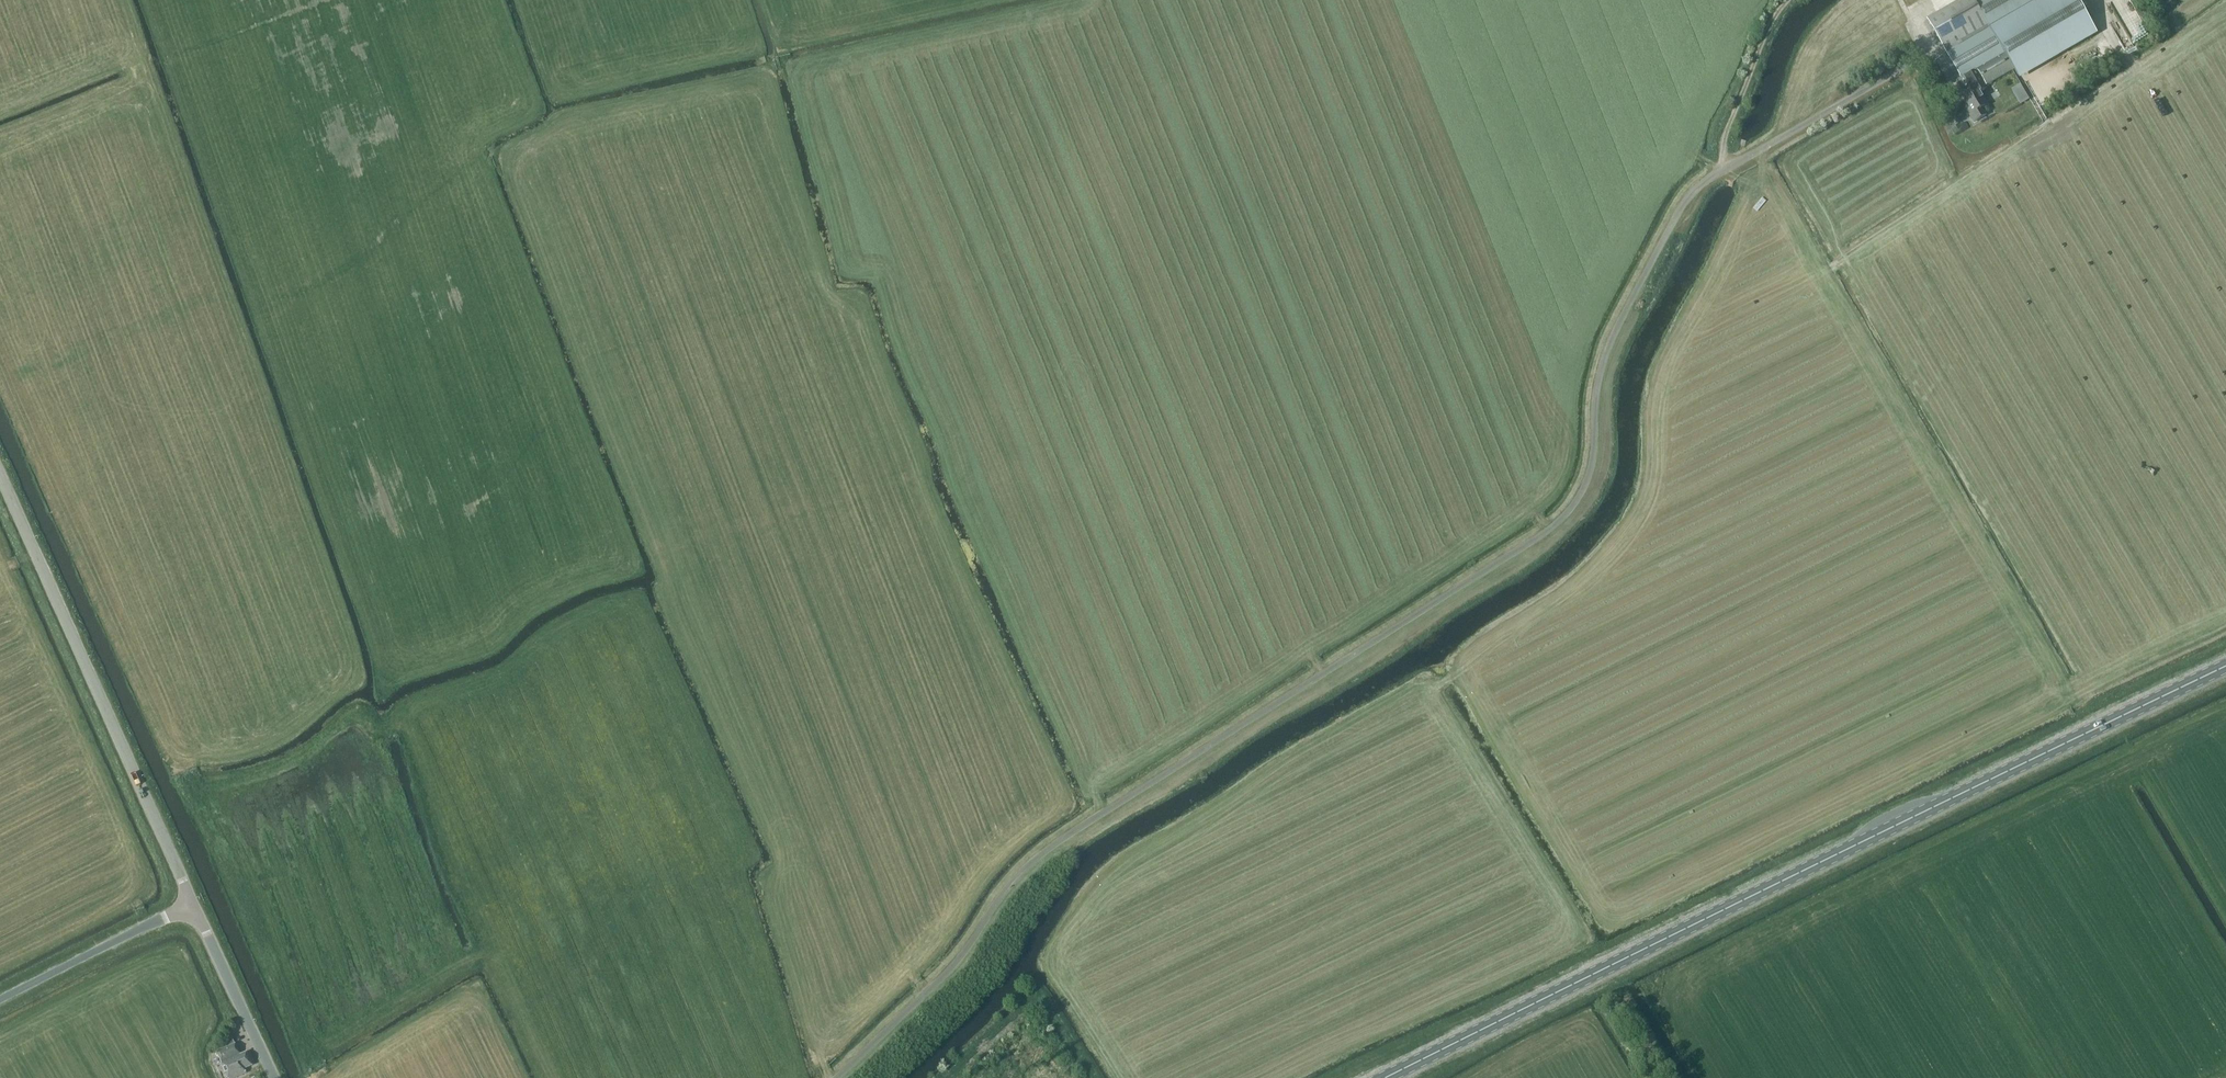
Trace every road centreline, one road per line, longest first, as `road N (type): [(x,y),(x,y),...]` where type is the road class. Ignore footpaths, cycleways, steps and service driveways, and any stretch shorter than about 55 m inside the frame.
road 1 (unclassified): [(833,1077),(961,951),(1005,887),(1063,831),(1536,530),(1569,501),(1586,461),(1595,369),(1610,332),(1685,201),(1710,177),(1906,67)]
road 2 (primary): [(1384,1077),(2225,666)]
road 3 (tertiary): [(193,903),(0,473)]
road 4 (unclassified): [(0,1001),(193,903)]
road 5 (tertiary): [(273,1077),(193,903)]

